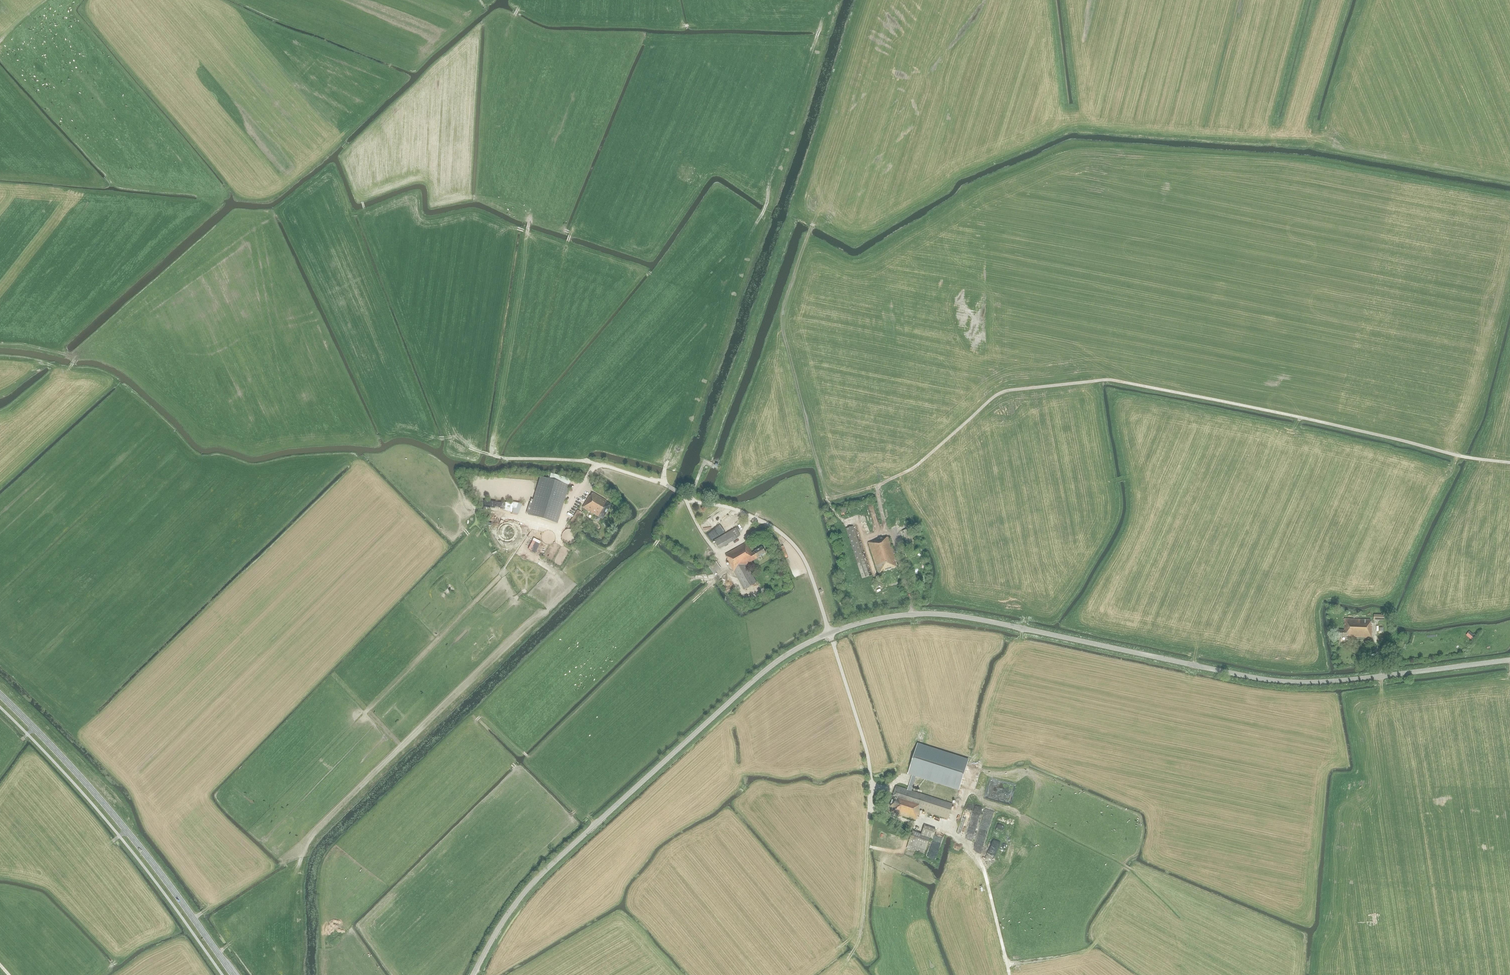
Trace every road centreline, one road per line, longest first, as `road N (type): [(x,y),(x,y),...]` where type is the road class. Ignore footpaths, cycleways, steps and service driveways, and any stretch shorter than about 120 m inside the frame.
road 1 (tertiary): [(473,974),(515,904),(572,845),(767,668),(856,624),(912,614),(966,617),(1287,682),(1509,660)]
road 2 (track): [(877,485),(912,469),(1001,393),(1110,379),(1509,462)]
road 3 (primary): [(233,974),(118,819),(0,694)]
road 4 (track): [(952,830),(985,872),(1009,974)]
road 5 (track): [(847,962),(863,925),(867,846),(896,851)]
road 6 (track): [(600,465),(508,459),(470,447)]

